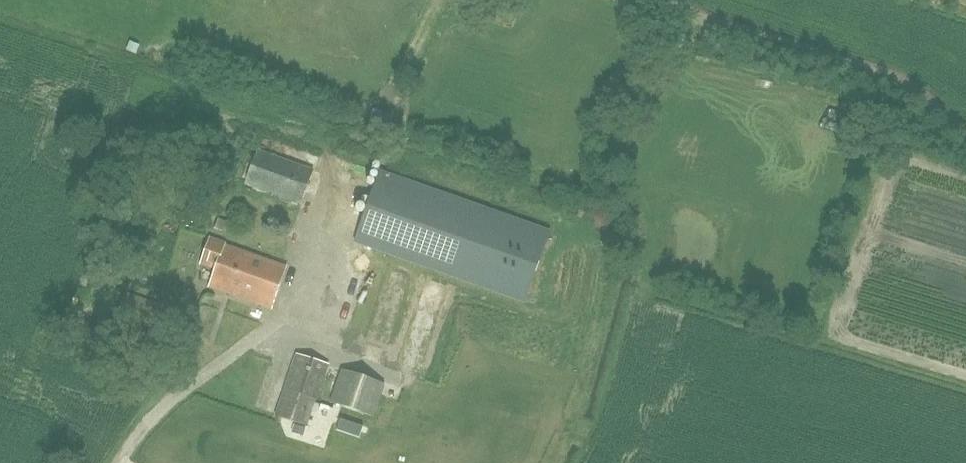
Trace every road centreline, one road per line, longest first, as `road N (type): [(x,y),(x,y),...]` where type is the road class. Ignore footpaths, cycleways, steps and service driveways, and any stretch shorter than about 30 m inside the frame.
road 1 (track): [(965,133),(903,81),(704,23),(693,12),(696,0)]

